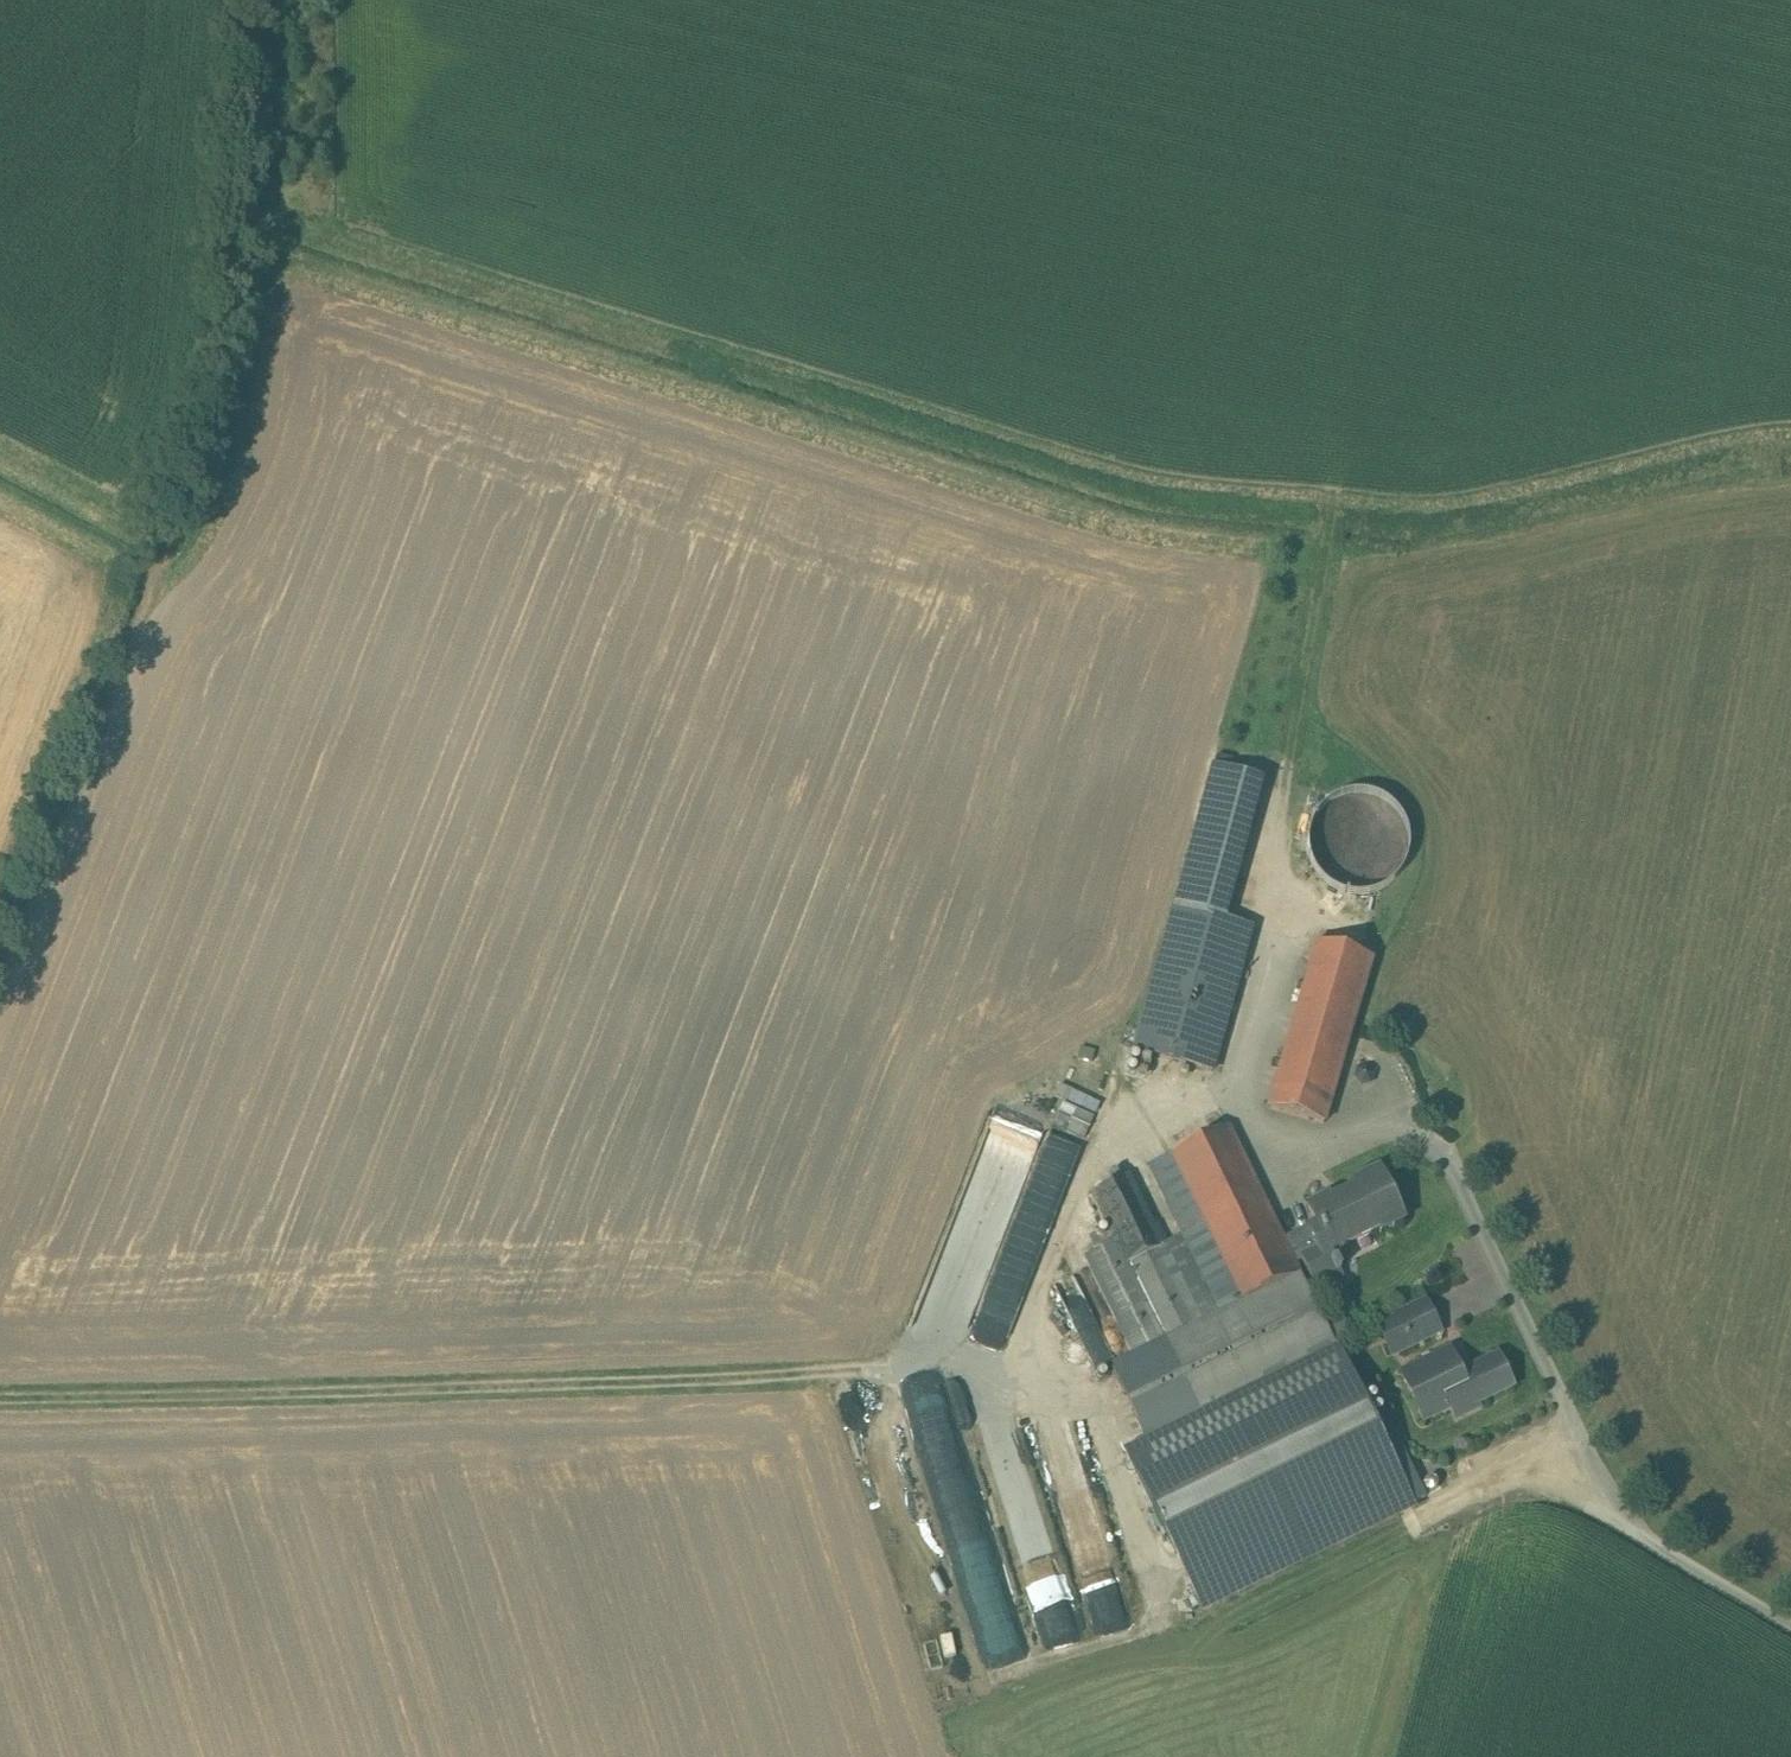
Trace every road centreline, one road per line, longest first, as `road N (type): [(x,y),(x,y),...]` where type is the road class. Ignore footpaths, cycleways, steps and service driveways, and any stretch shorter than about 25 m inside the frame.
road 1 (track): [(1232,1098),(1086,1152),(1017,1365),(0,1393)]

